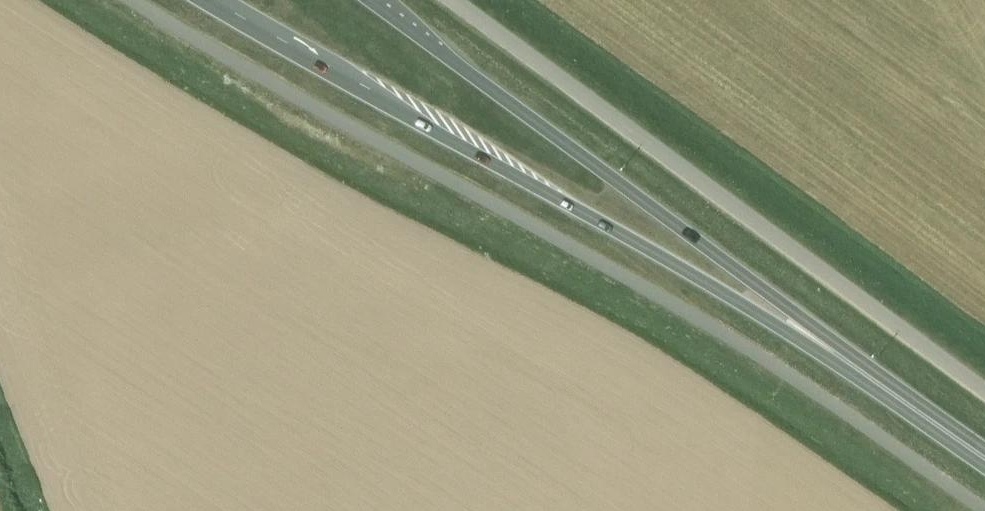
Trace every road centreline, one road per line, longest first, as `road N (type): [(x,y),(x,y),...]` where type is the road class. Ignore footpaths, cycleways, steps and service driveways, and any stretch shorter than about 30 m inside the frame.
road 1 (unclassified): [(132,0),(715,328),(984,510)]
road 2 (primary): [(200,0),(845,359)]
road 3 (unclassified): [(984,392),(452,0)]
road 4 (primary): [(845,359),(369,0)]
road 5 (primary): [(984,458),(845,359)]

